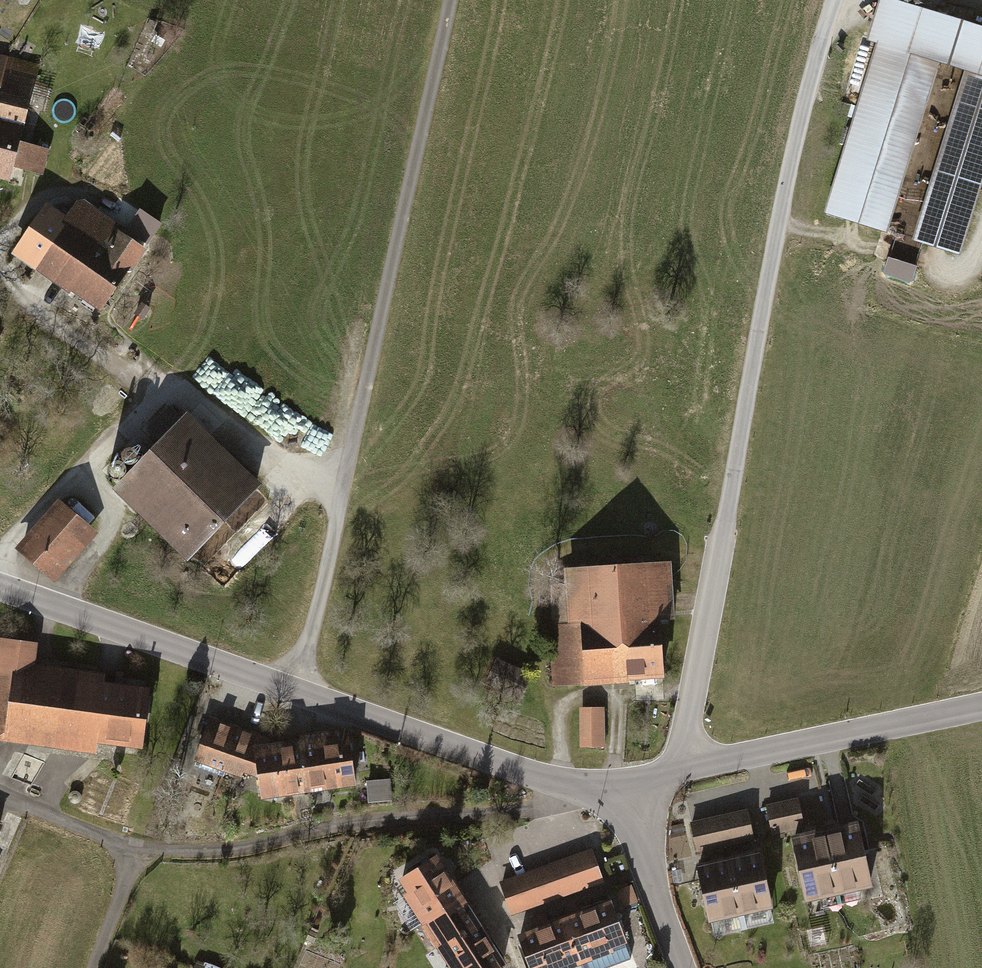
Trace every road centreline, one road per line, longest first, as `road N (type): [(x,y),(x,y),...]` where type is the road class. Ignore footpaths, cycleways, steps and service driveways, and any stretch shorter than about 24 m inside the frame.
road 1 (unclassified): [(838,0),(782,216),(681,768)]
road 2 (track): [(445,0),(298,694)]
road 3 (tertiary): [(0,589),(562,783)]
road 4 (residential): [(562,783),(552,804),(508,812),(136,854),(0,792)]
road 5 (tertiary): [(681,768),(981,707)]
road 6 (track): [(981,233),(974,256),(944,270),(833,234),(780,229)]
road 7 (tertiary): [(686,967),(628,798)]
road 8 (track): [(136,854),(95,967)]

